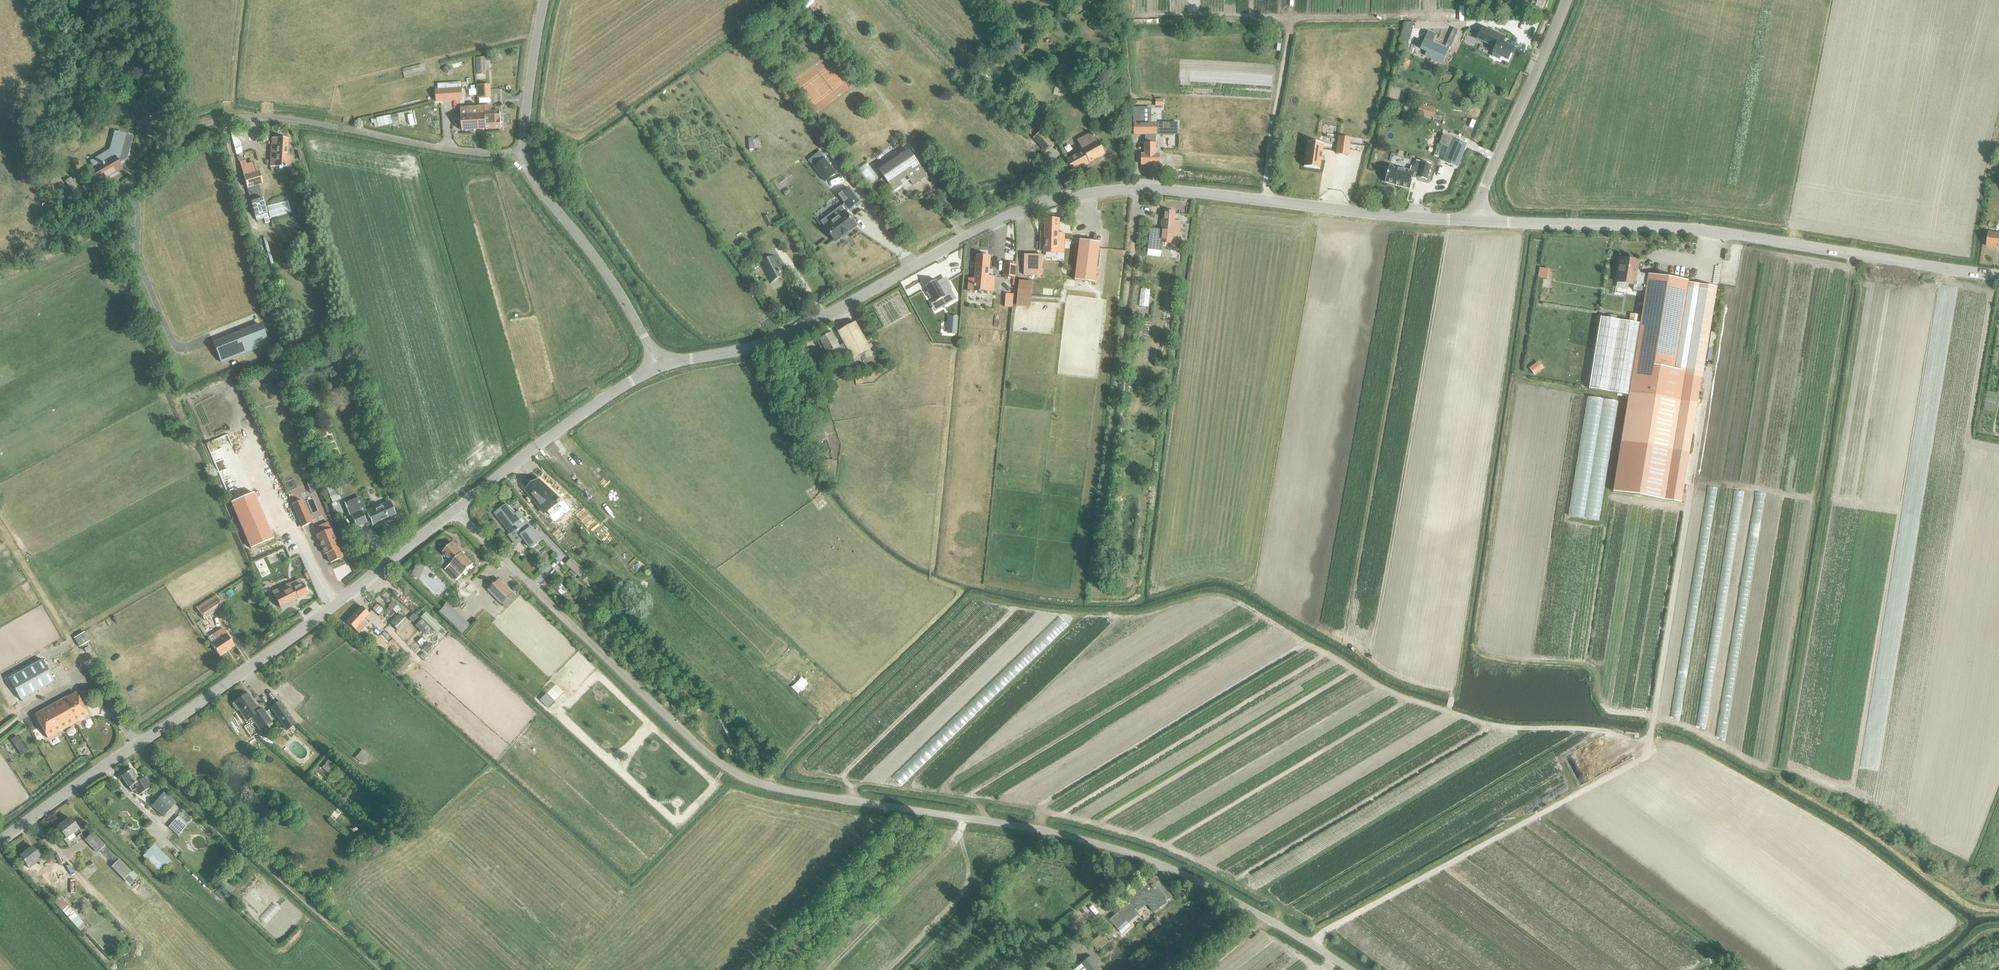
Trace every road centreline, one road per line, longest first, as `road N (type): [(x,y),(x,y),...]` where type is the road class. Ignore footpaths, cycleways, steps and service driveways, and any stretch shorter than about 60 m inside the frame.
road 1 (unclassified): [(1350,969),(1229,898),(1136,855),(766,786),(738,774),(705,751),(460,510)]
road 2 (unclassified): [(656,365),(797,332),(1024,209),(1084,192),(1168,191),(1473,221)]
road 3 (track): [(1703,414),(1647,755),(1323,933),(1312,946)]
road 4 (unclassified): [(0,836),(281,647),(460,510)]
road 5 (unclassified): [(113,196),(195,125),(229,119),(525,156)]
road 6 (unclassified): [(1473,221),(1672,228),(1872,257)]
road 7 (unclassified): [(656,365),(636,320),(525,156)]
road 8 (unclassified): [(460,510),(566,422),(656,365)]
road 9 (residential): [(1473,221),(1569,0)]
road 10 (track): [(1649,743),(1595,731),(1495,727),(1448,712),(1453,698)]
road 11 (track): [(888,969),(993,860),(959,831),(963,819)]
road 12 (track): [(1264,201),(1292,17)]
road 13 (track): [(1292,17),(1463,18)]
road 14 (unclassified): [(525,156),(544,0)]
road 15 (track): [(1518,380),(1542,225)]
road 16 (track): [(1292,17),(1136,17)]
road 17 (unclassified): [(1998,276),(1872,257)]

